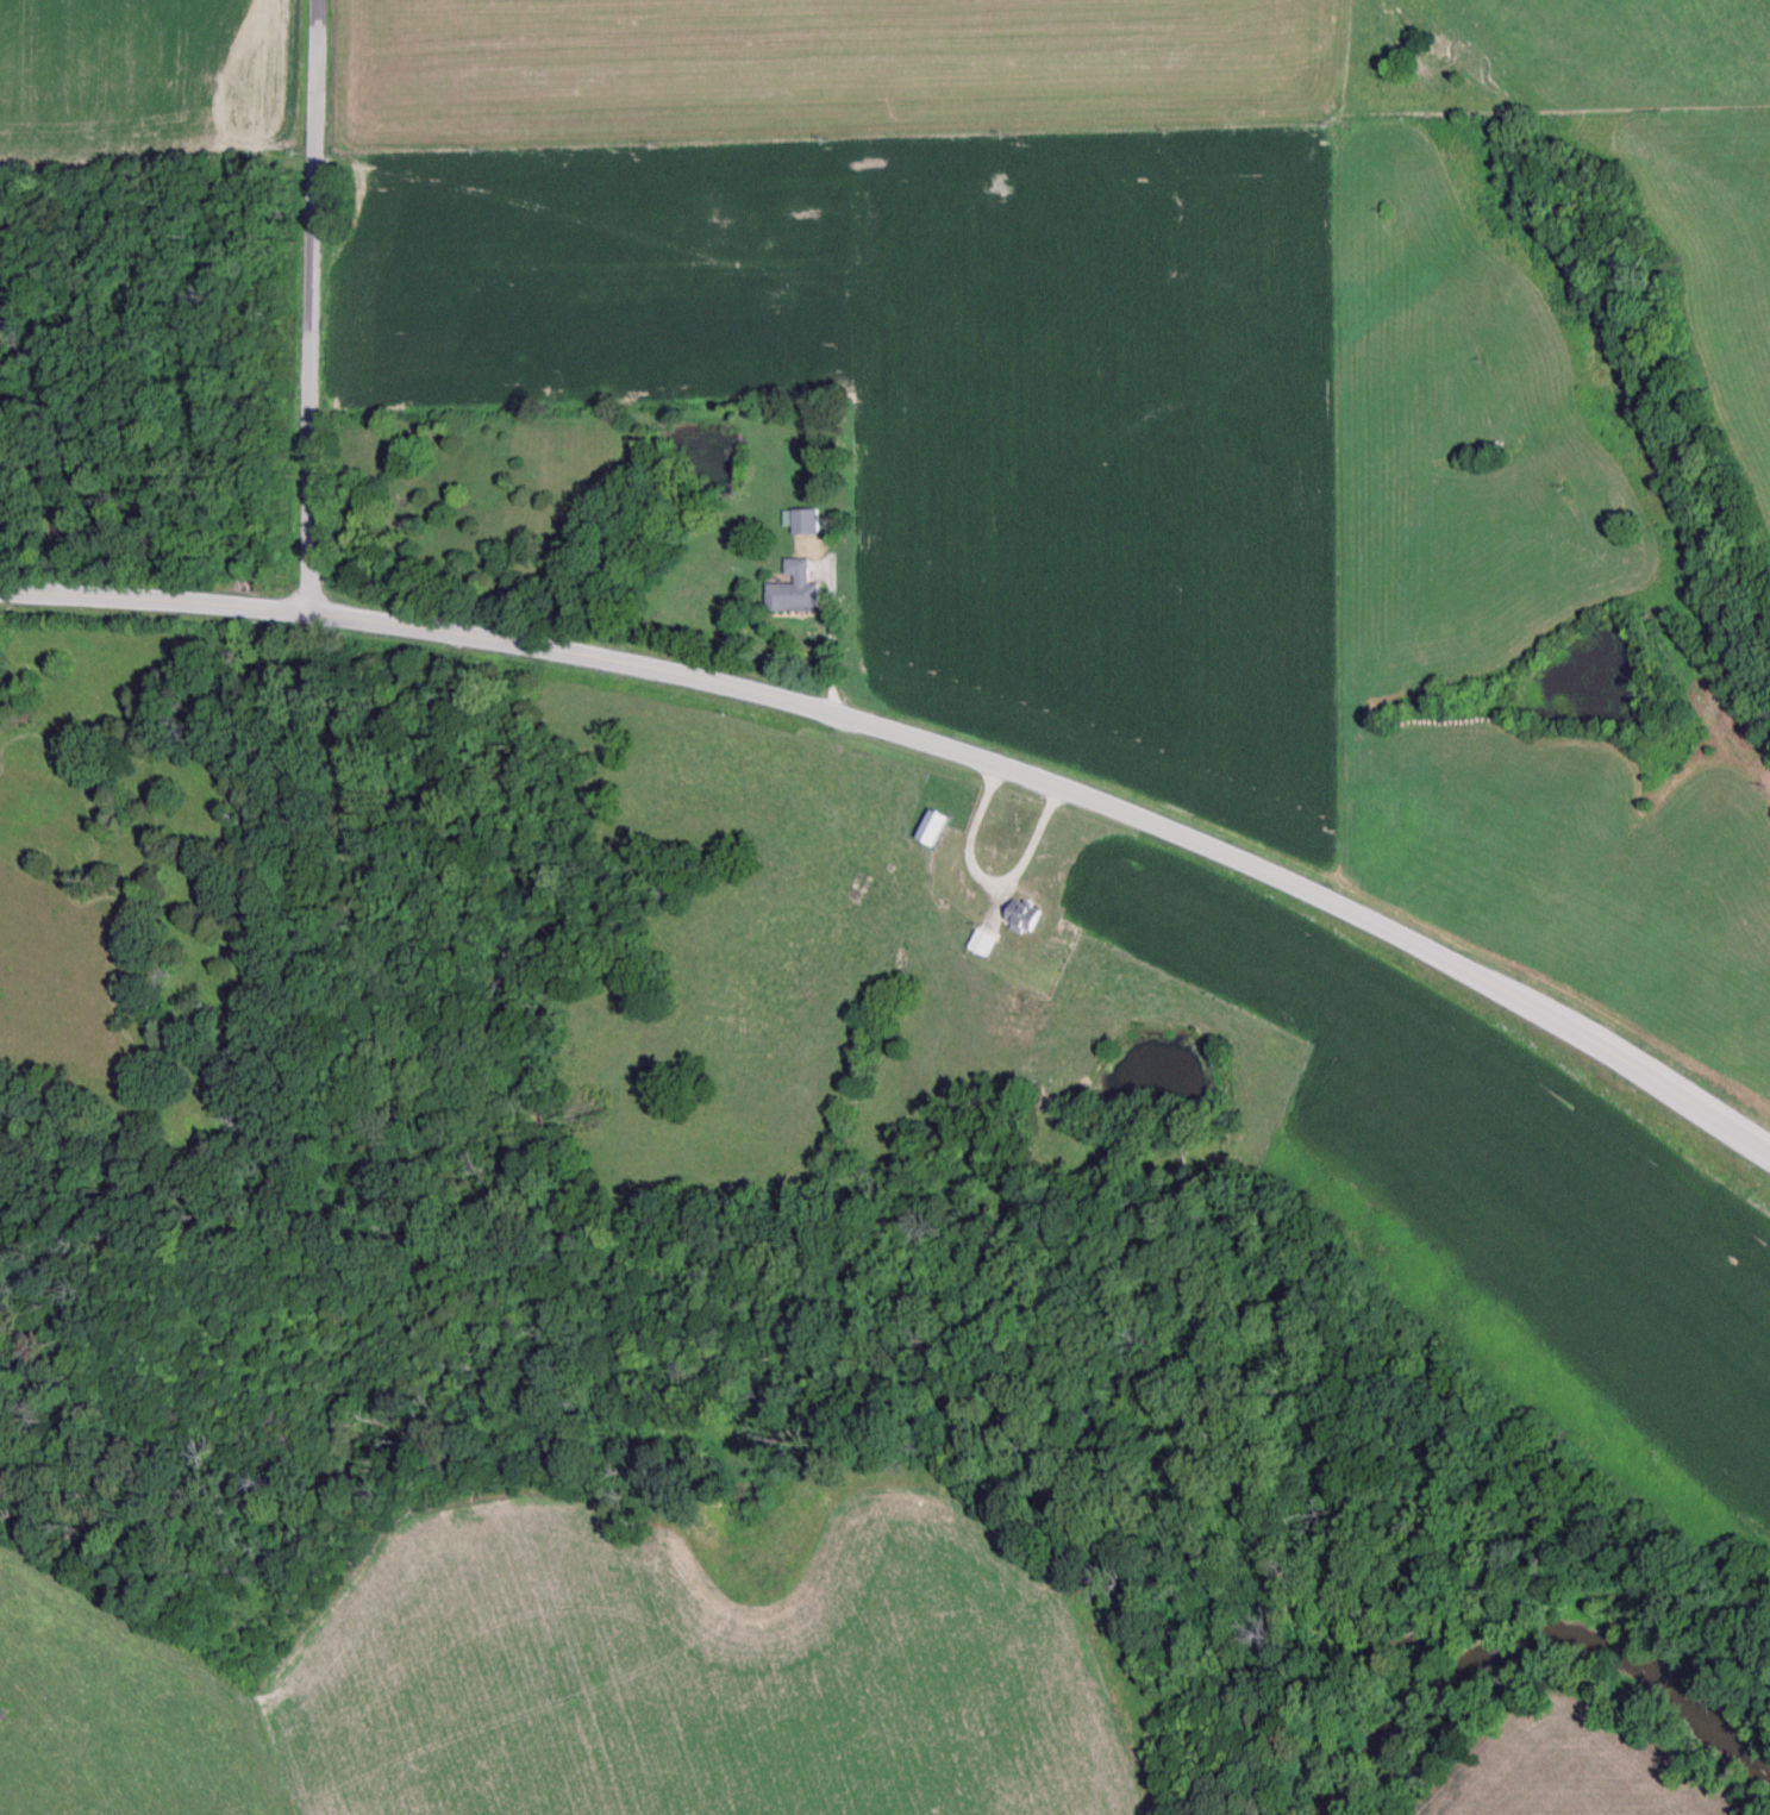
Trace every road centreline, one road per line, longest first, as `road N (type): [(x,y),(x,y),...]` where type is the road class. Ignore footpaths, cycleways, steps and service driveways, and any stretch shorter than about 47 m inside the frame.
road 1 (secondary): [(1769,1158),(1452,969),(1172,832),(869,715),(612,662),(312,613),(0,594)]
road 2 (residential): [(312,613),(284,0)]

